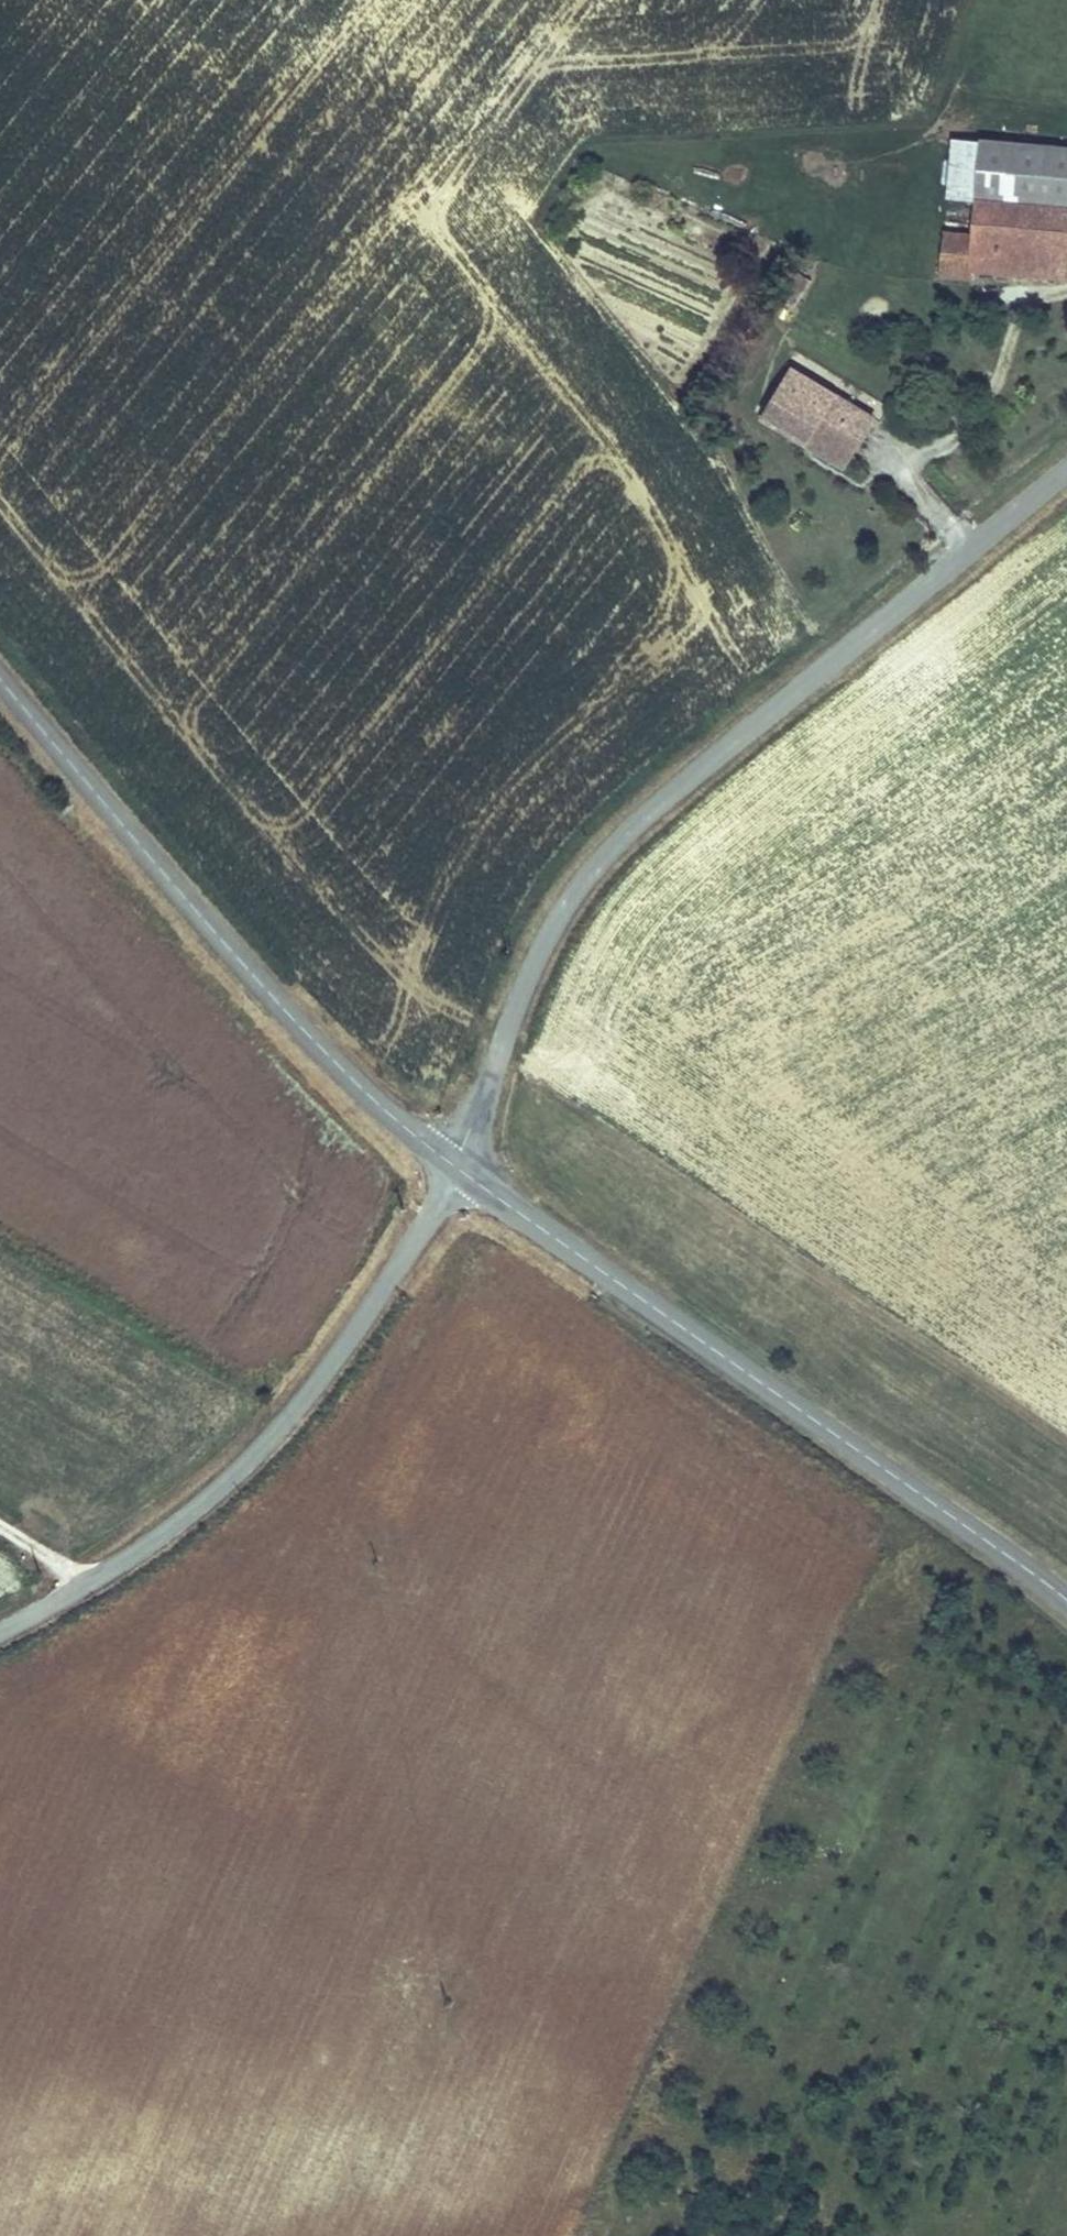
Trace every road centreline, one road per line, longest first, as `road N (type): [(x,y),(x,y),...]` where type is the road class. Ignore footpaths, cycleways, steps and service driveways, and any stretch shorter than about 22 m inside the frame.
road 1 (tertiary): [(1066,486),(692,775),(585,879),(541,945),(458,1172)]
road 2 (tertiary): [(458,1172),(1066,1605)]
road 3 (tertiary): [(0,685),(353,1085),(458,1172)]
road 4 (tertiary): [(458,1172),(369,1311),(271,1441),(205,1501),(0,1625)]

